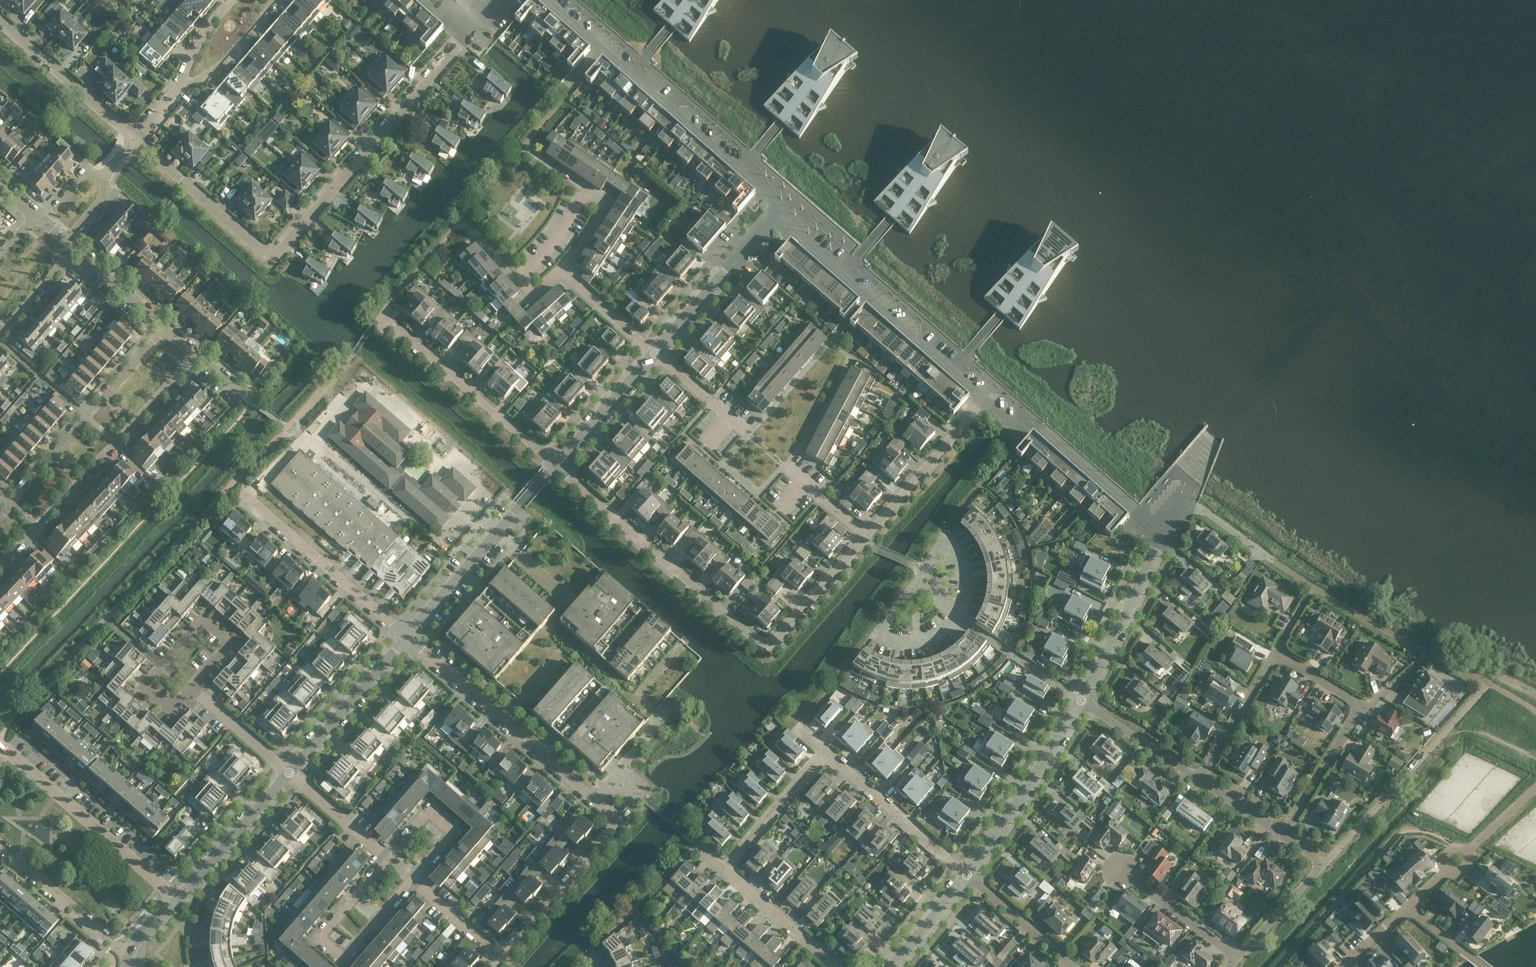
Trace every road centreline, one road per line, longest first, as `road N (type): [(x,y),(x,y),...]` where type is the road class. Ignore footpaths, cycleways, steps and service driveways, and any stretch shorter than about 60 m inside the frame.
road 1 (residential): [(464,40),(285,245),(268,250),(135,142)]
road 2 (residential): [(502,957),(619,822),(408,637)]
road 3 (residential): [(866,537),(768,648),(556,463)]
road 4 (residential): [(782,203),(552,0)]
road 5 (residential): [(0,569),(196,356)]
road 6 (residential): [(982,399),(783,220),(782,203)]
road 7 (residential): [(922,569),(873,634),(911,644),(936,638),(958,617),(970,575),(948,534)]
road 8 (residential): [(165,328),(0,510)]
road 9 (residential): [(412,879),(343,960),(320,940),(388,858)]
road 10 (residential): [(178,898),(1,744)]
road 11 (residential): [(556,463),(383,312)]
road 12 (residential): [(408,637),(556,463)]
road 13 (residential): [(1163,533),(1019,410),(982,399)]
road 14 (residential): [(408,637),(243,493)]
road 15 (residential): [(967,876),(1081,700)]
road 16 (residential): [(656,354),(782,203)]
road 17 (residential): [(967,876),(824,750)]
road 18 (residential): [(1081,700),(1163,533)]
road 19 (residential): [(1236,960),(1325,865),(1282,832)]
road 20 (residential): [(289,773),(408,637)]
road 21 (residential): [(135,142),(0,22)]
road 22 (residential): [(866,537),(982,399)]
road 23 (residential): [(133,953),(0,848)]
road 24 (residential): [(178,898),(289,773)]
road 25 (residential): [(412,879),(452,832),(428,810),(388,858)]
road 26 (residential): [(722,869),(824,750)]
road 27 (residential): [(193,688),(228,646),(200,620),(160,663)]
road 28 (residential): [(1199,778),(1276,648)]
road 29 (residential): [(1282,832),(1364,706)]
road 30 (residential): [(835,966),(722,869)]
road 31 (residential): [(556,463),(656,354)]
road 32 (residential): [(1236,960),(1121,871)]
road 33 (residential): [(565,265),(537,292),(462,219)]
road 34 (residential): [(1199,778),(1081,700)]
road 35 (residential): [(1074,966),(967,876)]
road 36 (residential): [(388,858),(289,773)]
road 37 (residential): [(183,87),(248,43),(275,0)]
road 38 (residential): [(289,773),(193,688)]
road 39 (residential): [(656,354),(565,265)]
road 40 (residential): [(748,433),(656,354)]
road 41 (residential): [(165,328),(73,250)]

